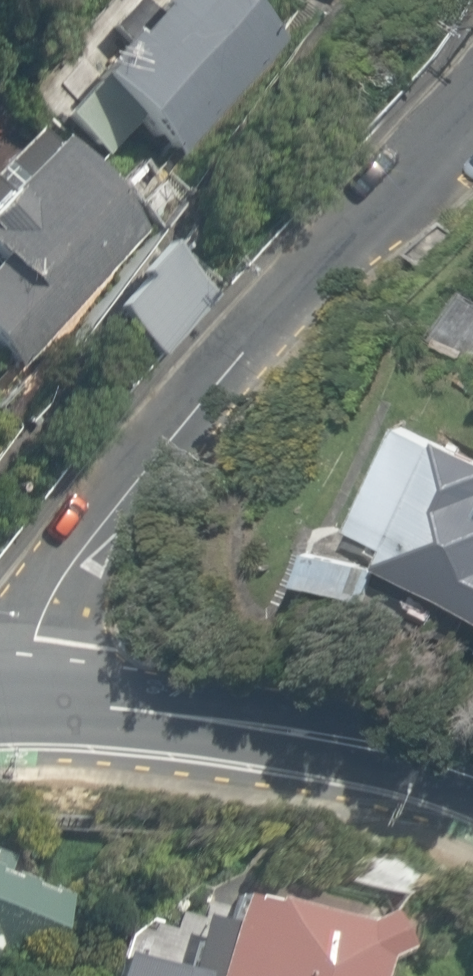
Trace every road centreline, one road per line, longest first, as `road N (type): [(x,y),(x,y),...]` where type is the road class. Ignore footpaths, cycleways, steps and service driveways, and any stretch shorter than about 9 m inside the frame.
road 1 (residential): [(22,702),(37,632),(68,569),(127,486),(242,348),(472,103)]
road 2 (secondary): [(22,702),(289,728),(472,771)]

